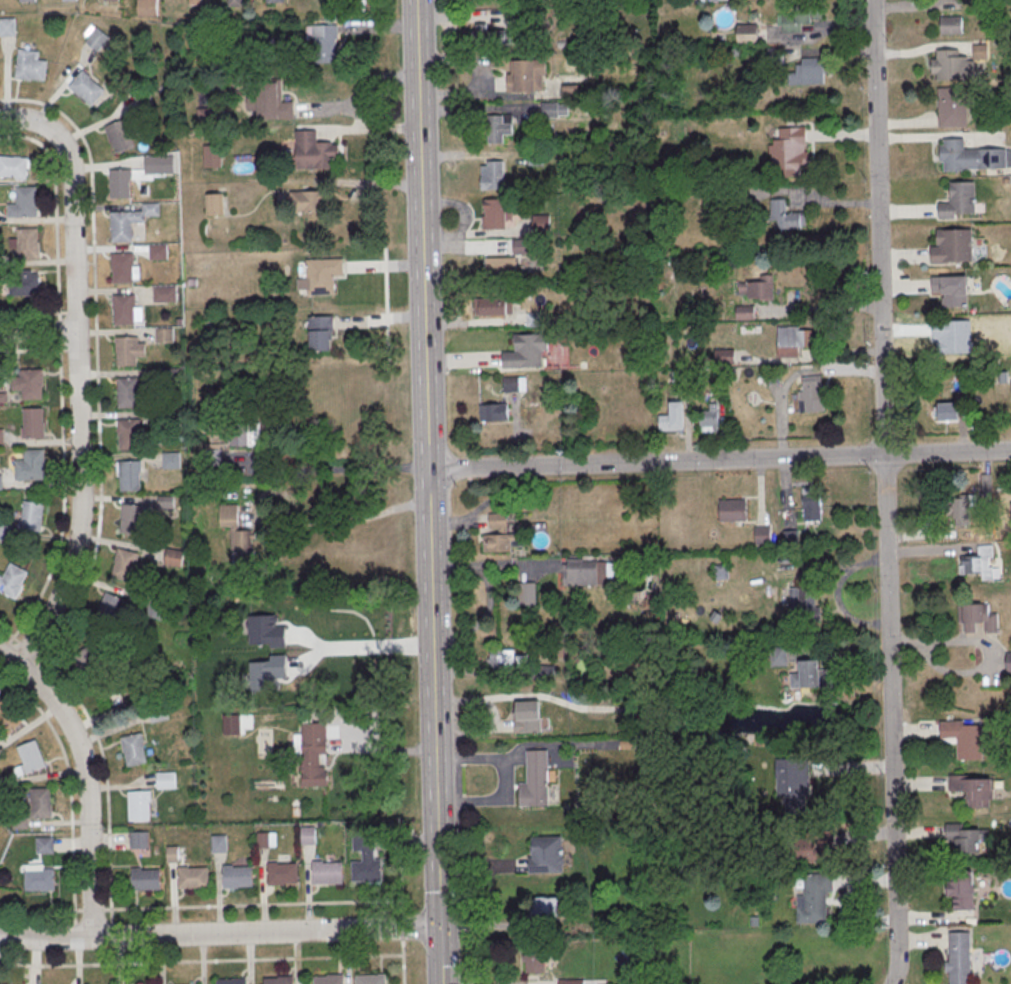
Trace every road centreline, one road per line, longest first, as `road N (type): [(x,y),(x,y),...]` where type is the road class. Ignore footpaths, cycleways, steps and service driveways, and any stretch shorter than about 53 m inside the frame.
road 1 (residential): [(1010,452),(428,469)]
road 2 (residential): [(14,664),(61,591),(80,513),(72,173),(50,130)]
road 3 (residential): [(890,983),(897,958),(884,454)]
road 4 (secondary): [(428,469),(416,0)]
road 5 (secondary): [(439,928),(428,469)]
road 6 (residential): [(884,454),(872,0)]
road 7 (residential): [(439,928),(92,938)]
road 8 (residential): [(92,938),(82,755),(56,704),(14,664)]

